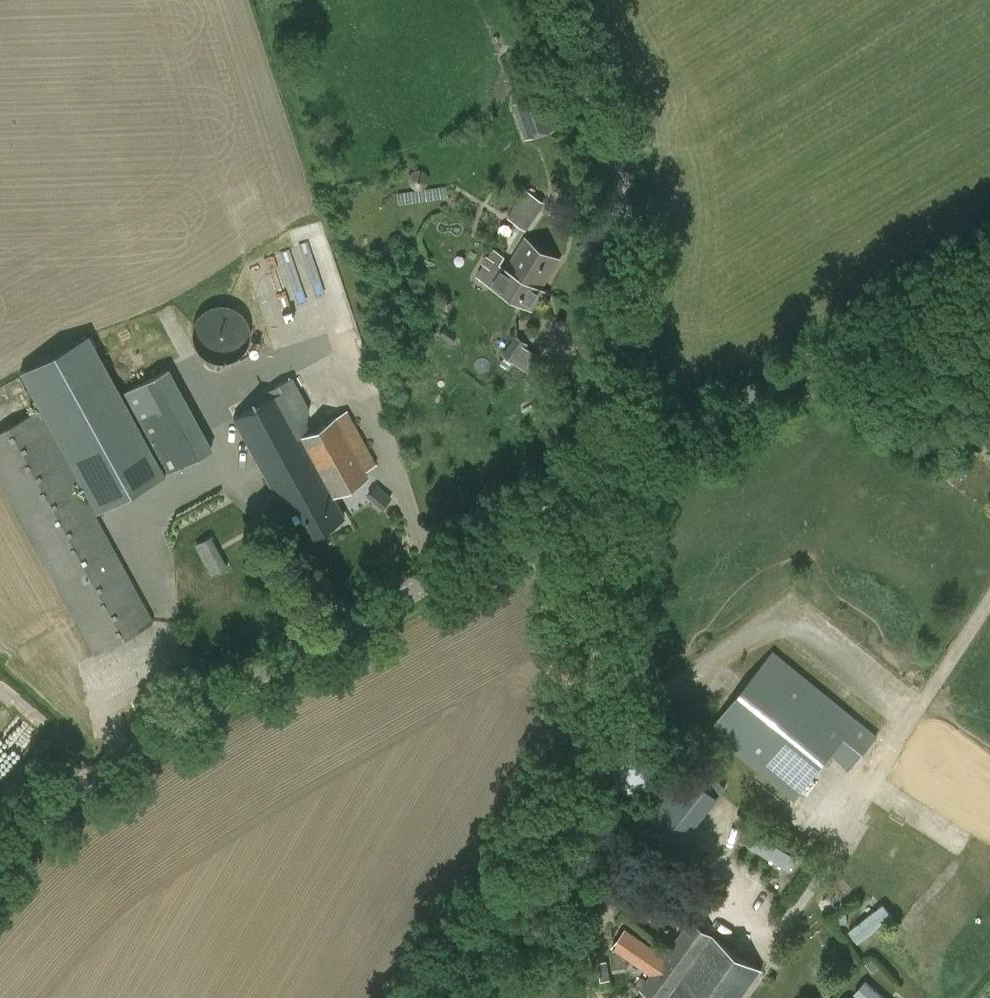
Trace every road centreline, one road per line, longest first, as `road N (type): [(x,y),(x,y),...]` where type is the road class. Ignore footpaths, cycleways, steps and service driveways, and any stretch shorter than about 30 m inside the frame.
road 1 (tertiary): [(0,866),(116,759),(591,489)]
road 2 (unclassified): [(614,476),(607,433),(623,255),(618,208),(602,124),(550,0)]
road 3 (tertiary): [(614,476),(837,349),(989,276)]
road 4 (unclassified): [(591,489),(599,519),(595,722),(565,796)]
road 5 (track): [(565,796),(437,997)]

